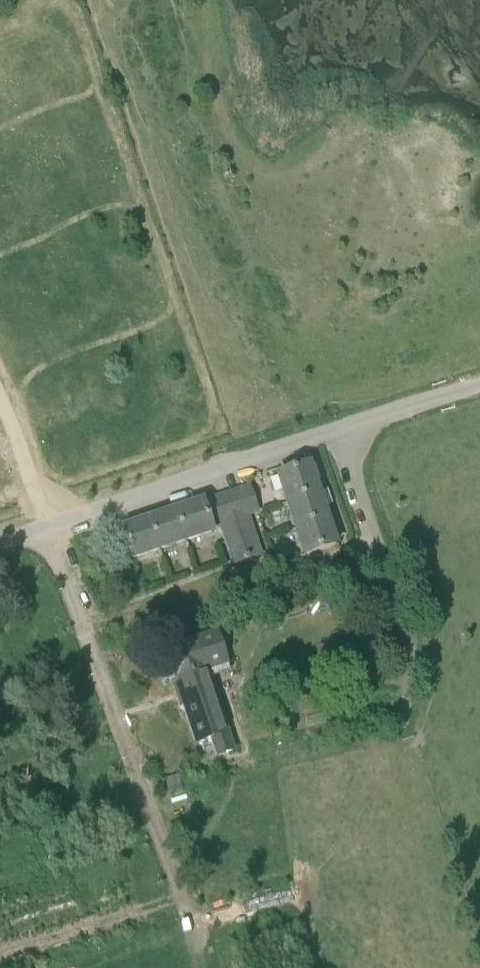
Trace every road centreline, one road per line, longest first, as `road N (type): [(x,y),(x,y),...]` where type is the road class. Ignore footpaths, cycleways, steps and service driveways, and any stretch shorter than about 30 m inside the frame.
road 1 (unclassified): [(0,543),(338,432)]
road 2 (unclassified): [(338,432),(479,386)]
road 3 (unclassified): [(338,432),(378,554)]

